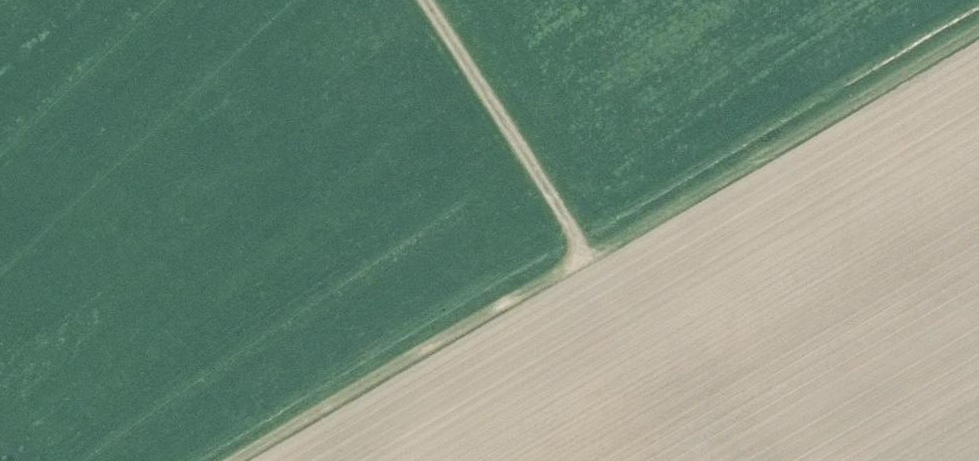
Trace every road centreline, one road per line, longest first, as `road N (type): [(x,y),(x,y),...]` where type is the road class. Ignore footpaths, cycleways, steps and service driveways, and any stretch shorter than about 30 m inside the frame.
road 1 (track): [(241,460),(587,257),(713,460)]
road 2 (track): [(587,257),(978,31)]
road 3 (track): [(587,257),(424,0)]

